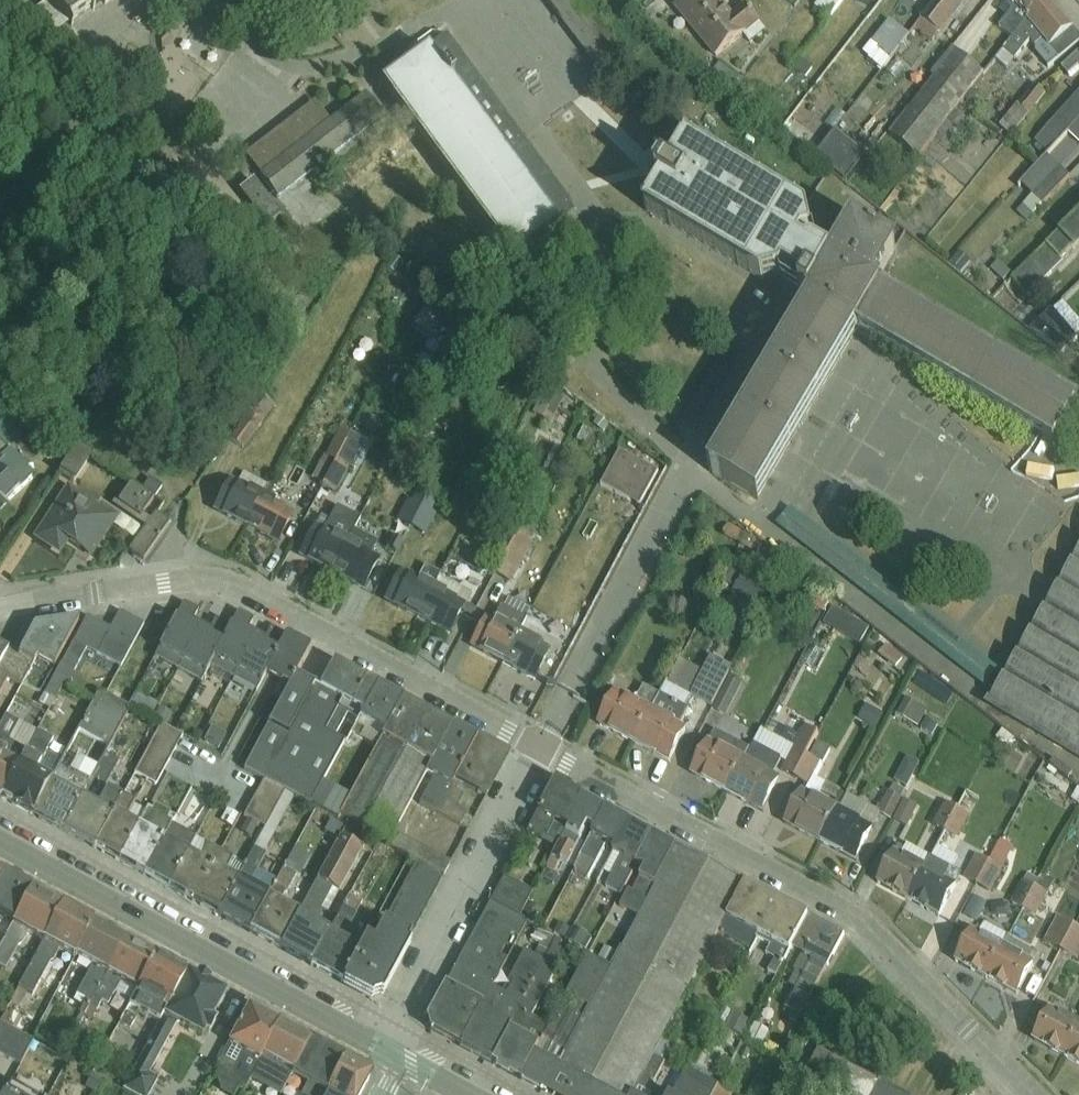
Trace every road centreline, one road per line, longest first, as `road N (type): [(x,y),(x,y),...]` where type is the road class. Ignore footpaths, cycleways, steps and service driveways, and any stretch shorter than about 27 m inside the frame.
road 1 (unclassified): [(538,750),(856,909),(1029,1094)]
road 2 (unclassified): [(0,607),(222,581),(538,750)]
road 3 (tertiary): [(384,1051),(0,841)]
road 4 (residential): [(538,750),(384,1051)]

